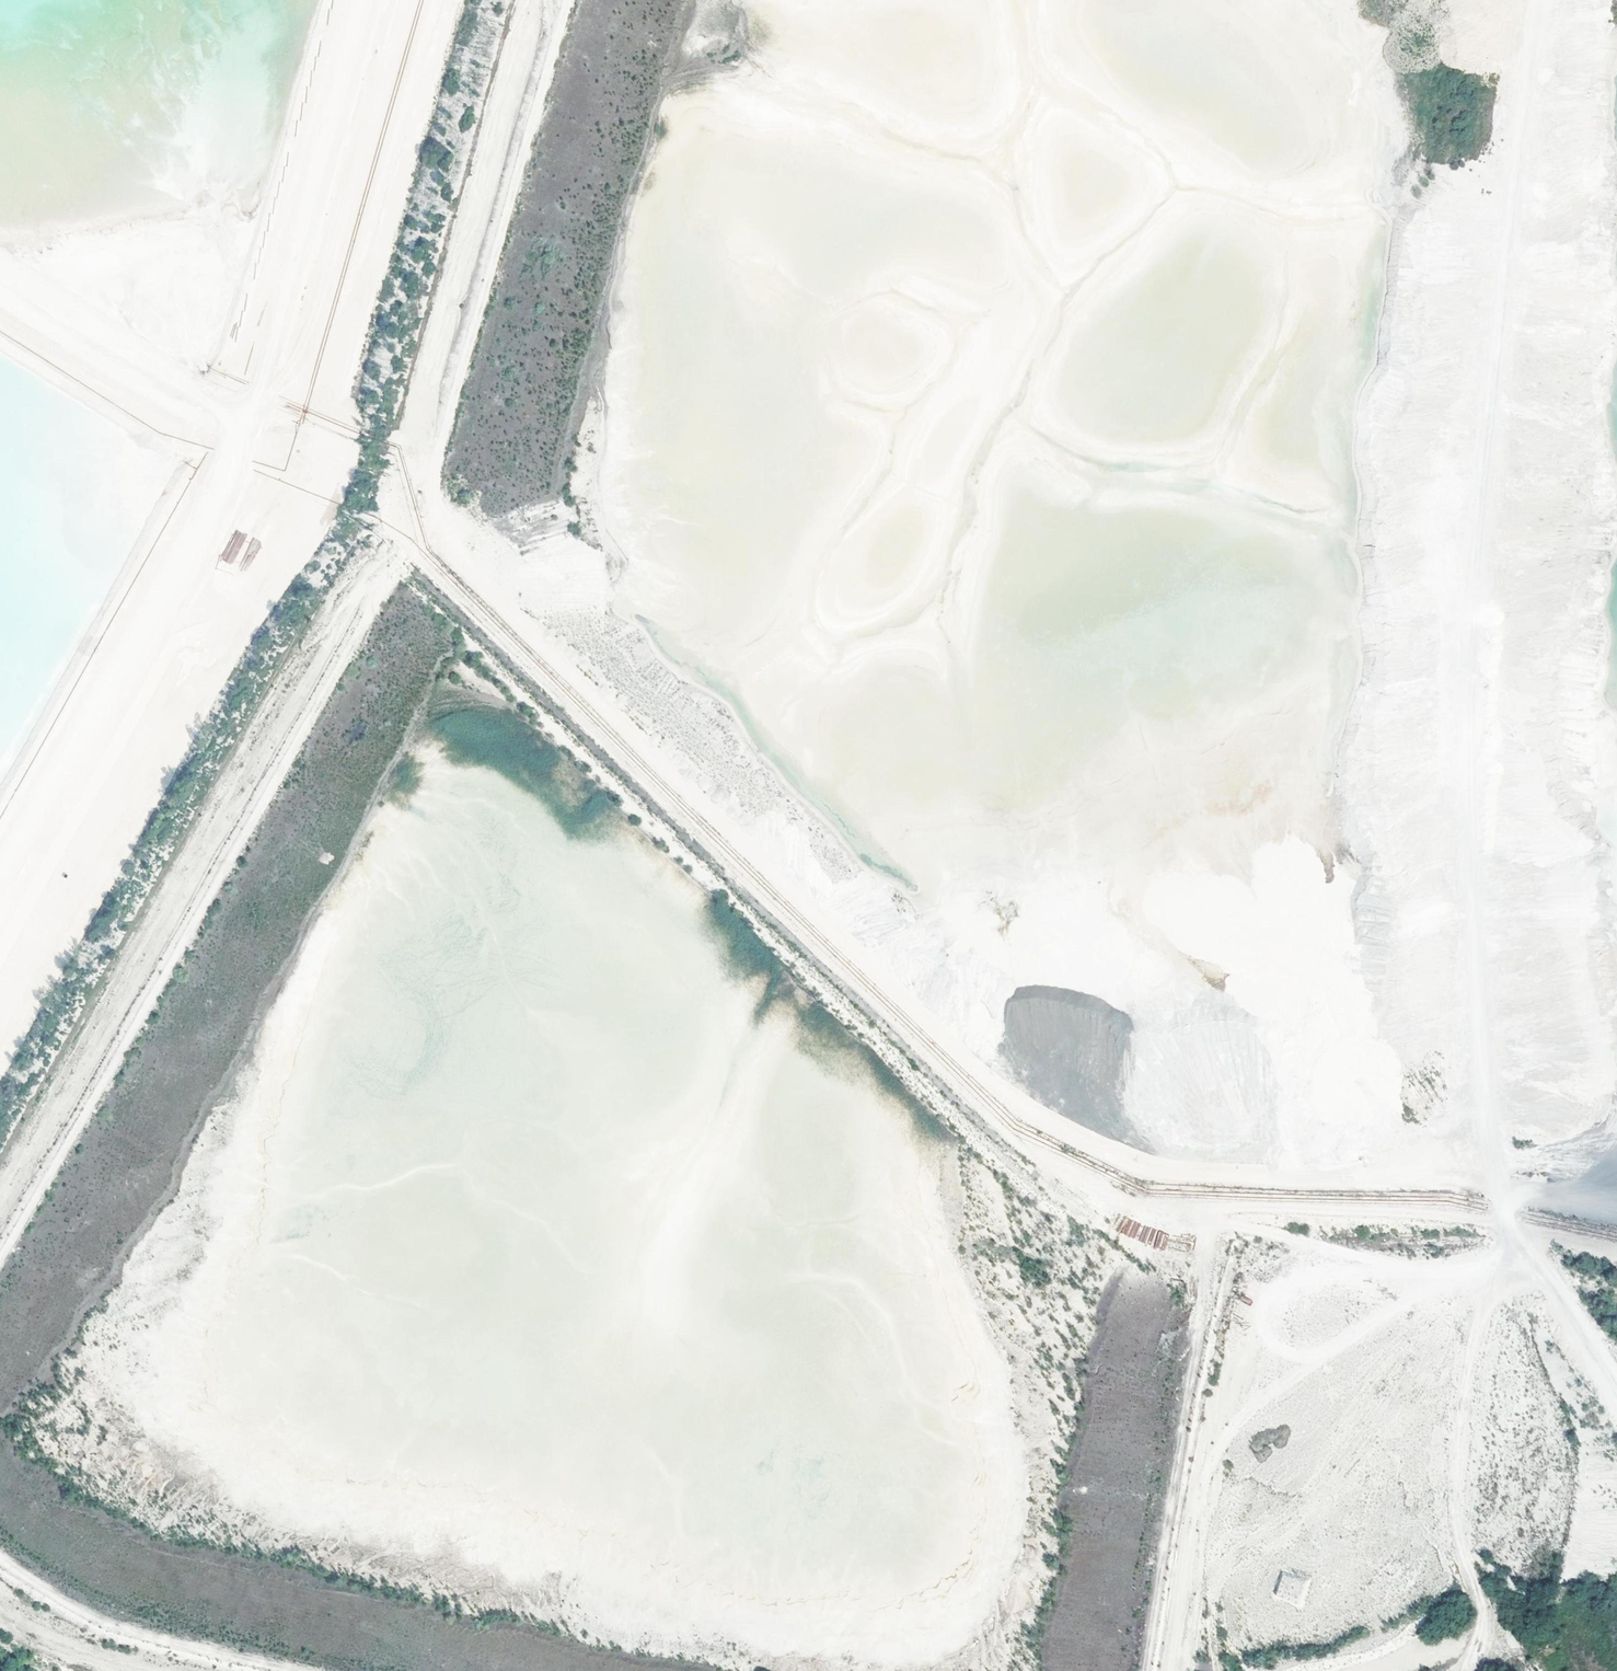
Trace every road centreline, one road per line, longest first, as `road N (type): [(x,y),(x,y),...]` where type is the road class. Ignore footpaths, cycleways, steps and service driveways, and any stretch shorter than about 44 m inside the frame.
road 1 (track): [(0,963),(231,504),(318,445),(448,0)]

